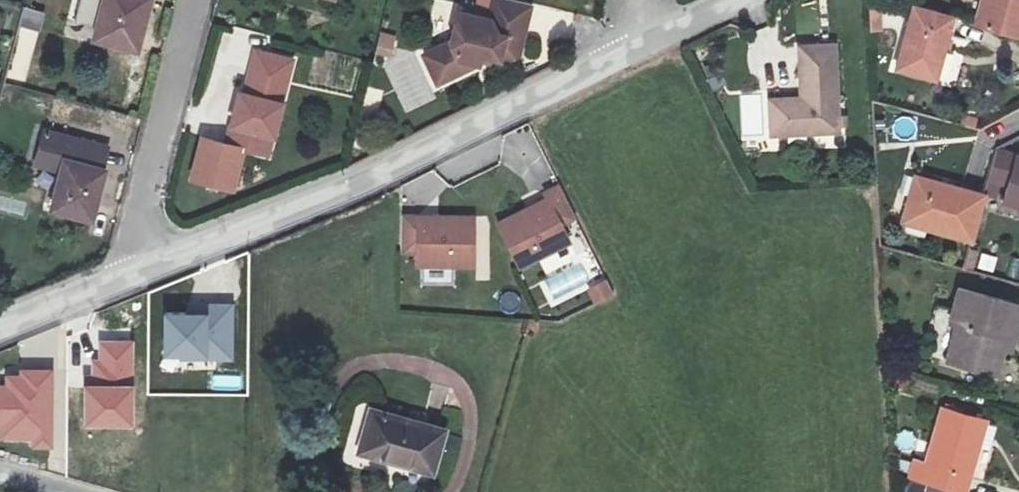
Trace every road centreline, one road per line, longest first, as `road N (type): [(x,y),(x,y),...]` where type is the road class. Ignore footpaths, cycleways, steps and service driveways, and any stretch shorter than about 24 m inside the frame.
road 1 (unclassified): [(140,276),(373,179),(628,51)]
road 2 (residential): [(140,276),(207,0)]
road 3 (unclassified): [(0,332),(140,276)]

